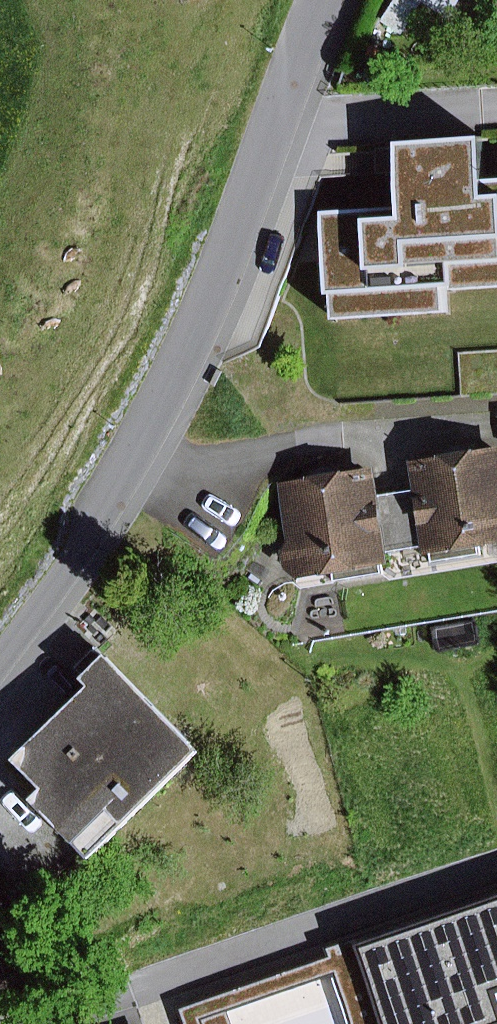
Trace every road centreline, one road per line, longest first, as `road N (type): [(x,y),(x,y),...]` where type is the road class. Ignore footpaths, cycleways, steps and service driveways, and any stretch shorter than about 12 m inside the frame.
road 1 (residential): [(0,660),(57,587),(190,343),(321,0)]

